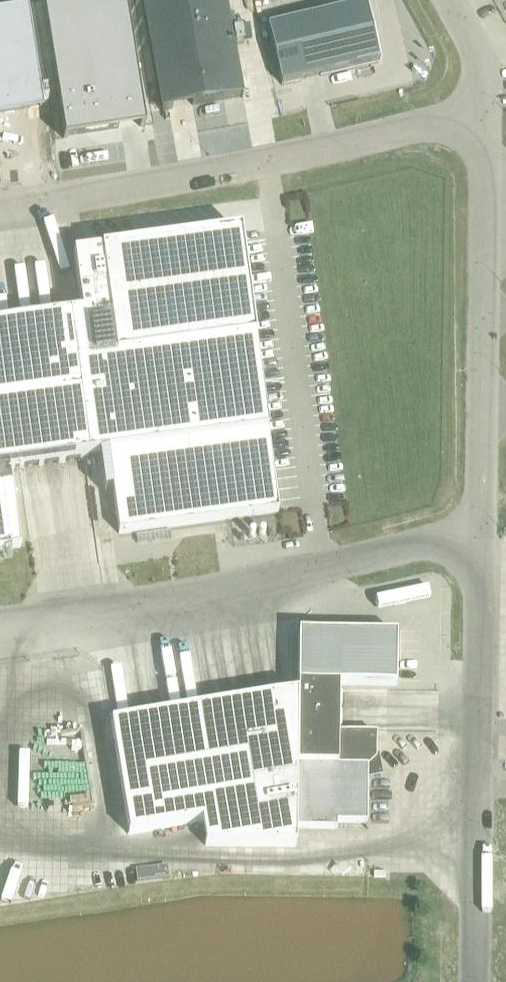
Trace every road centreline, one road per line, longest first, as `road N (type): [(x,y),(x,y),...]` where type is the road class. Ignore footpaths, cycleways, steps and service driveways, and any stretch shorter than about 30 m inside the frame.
road 1 (unclassified): [(0,206),(233,168),(485,105)]
road 2 (unclassified): [(479,532),(125,606),(0,621)]
road 3 (unclassified): [(475,981),(479,532)]
road 4 (unclassified): [(479,532),(485,105)]

